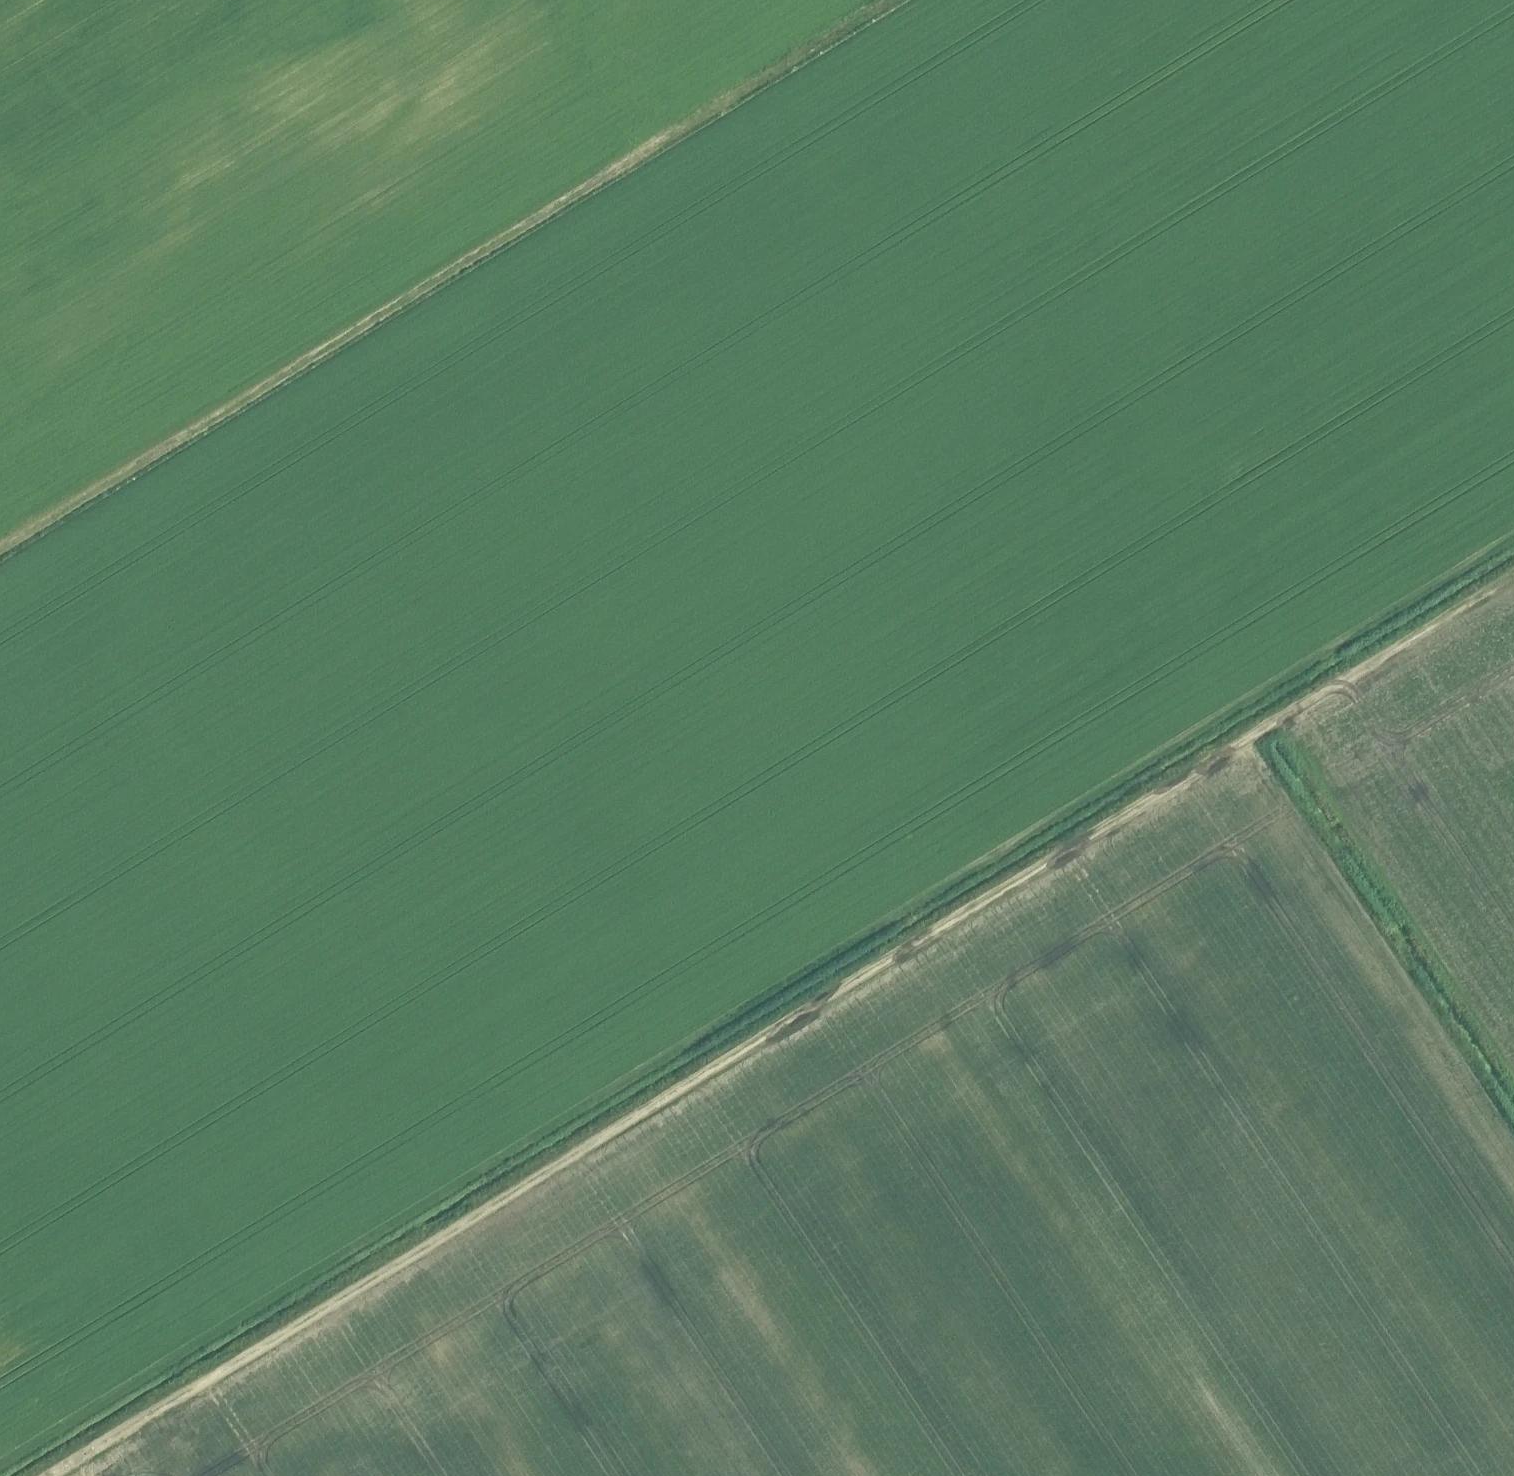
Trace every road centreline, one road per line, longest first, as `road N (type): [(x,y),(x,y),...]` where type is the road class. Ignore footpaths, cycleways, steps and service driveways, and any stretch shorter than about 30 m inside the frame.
road 1 (track): [(879,0),(0,547)]

